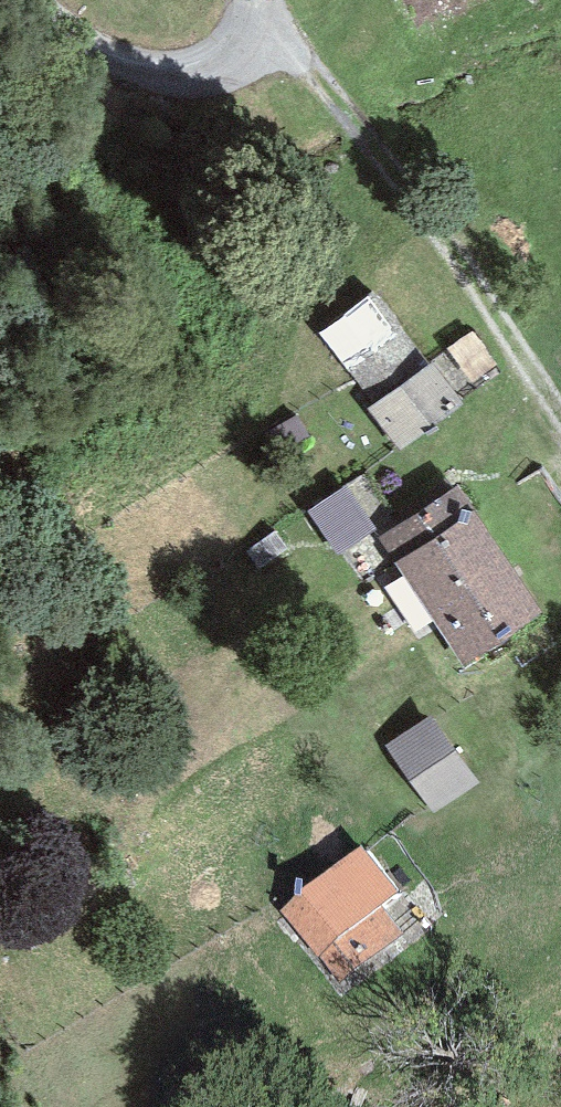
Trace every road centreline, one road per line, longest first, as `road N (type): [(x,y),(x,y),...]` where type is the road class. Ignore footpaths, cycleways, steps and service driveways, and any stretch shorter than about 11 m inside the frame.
road 1 (track): [(560,416),(326,83),(248,3)]
road 2 (track): [(247,0),(242,42),(217,66),(189,75),(144,72),(92,49),(30,0)]

